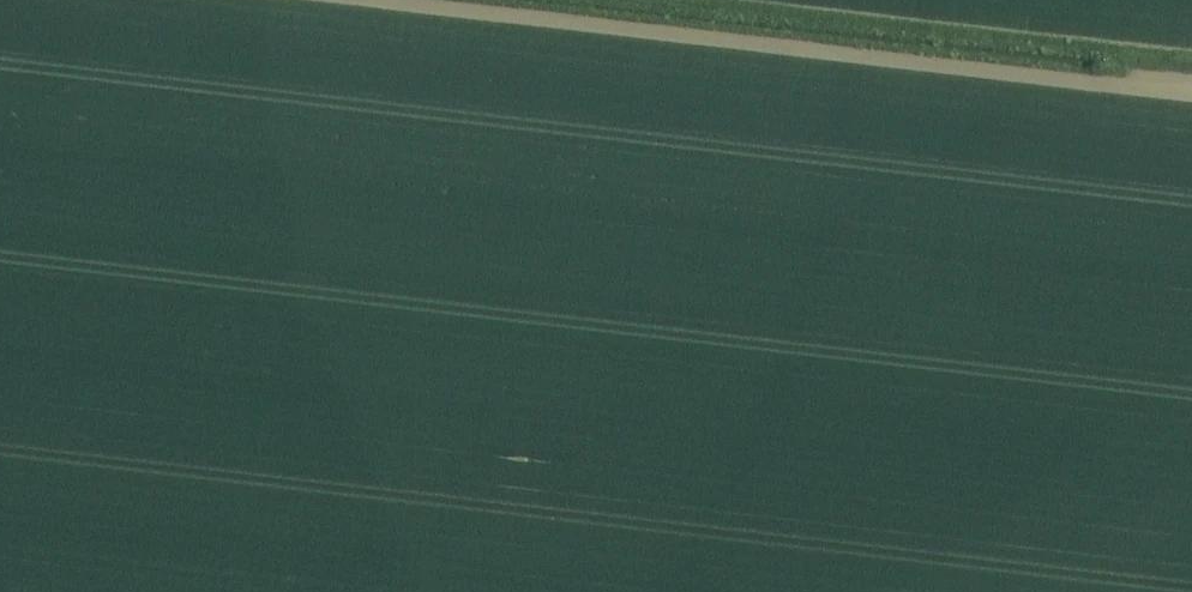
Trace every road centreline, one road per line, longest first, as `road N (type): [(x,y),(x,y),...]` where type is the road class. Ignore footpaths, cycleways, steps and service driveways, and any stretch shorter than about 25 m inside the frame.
road 1 (track): [(390,0),(1084,80),(1108,78),(1140,55)]
road 2 (track): [(668,0),(1191,61)]

